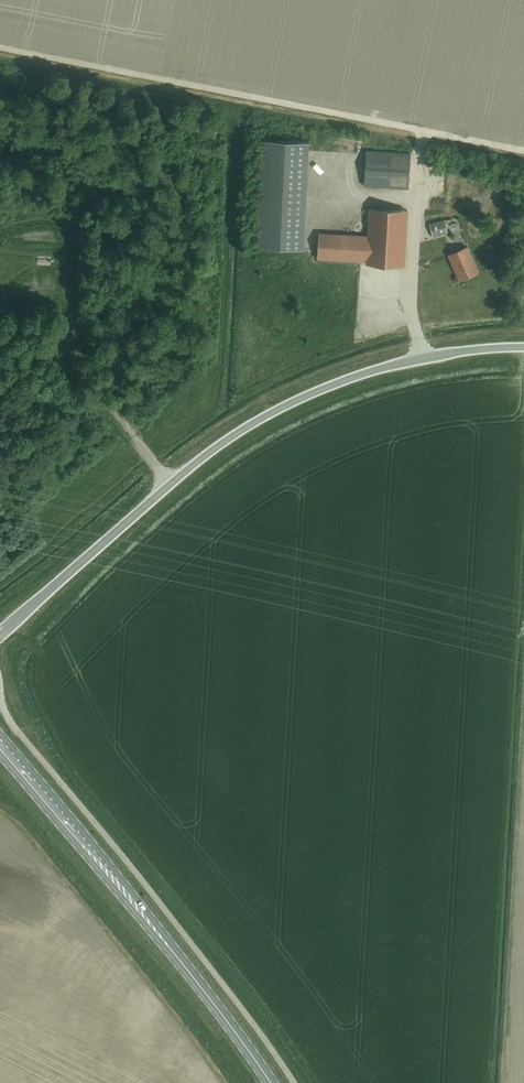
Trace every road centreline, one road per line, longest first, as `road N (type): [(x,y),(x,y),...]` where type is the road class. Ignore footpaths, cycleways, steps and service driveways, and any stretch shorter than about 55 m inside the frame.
road 1 (unclassified): [(0,635),(255,423),(388,367),(523,348)]
road 2 (primary): [(268,1082),(0,739)]

